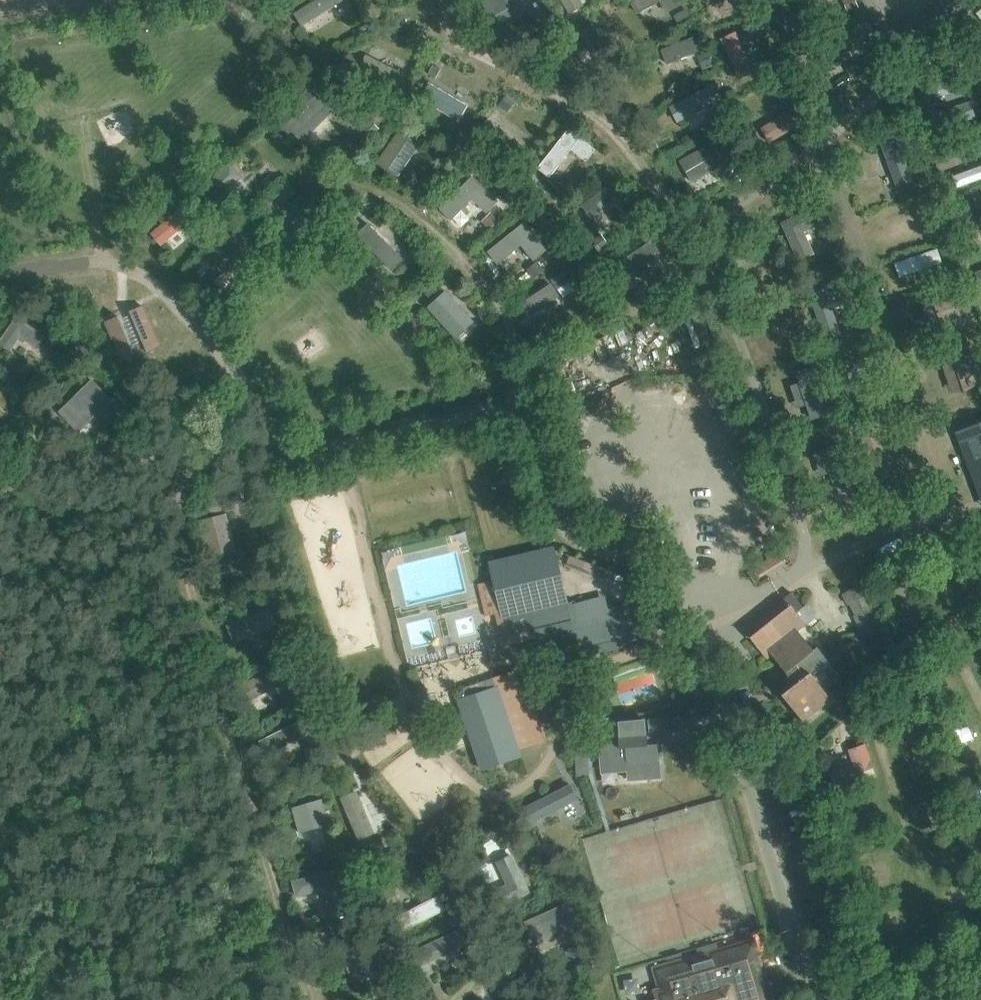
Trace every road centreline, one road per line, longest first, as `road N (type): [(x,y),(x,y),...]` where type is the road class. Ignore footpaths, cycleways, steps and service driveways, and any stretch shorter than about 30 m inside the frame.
road 1 (track): [(444,0),(430,23),(440,35),(579,100),(620,139),(699,252)]
road 2 (track): [(798,160),(823,168),(839,192),(933,457),(935,510)]
road 3 (track): [(517,416),(513,339),(496,294),(374,187),(287,166)]
road 4 (track): [(960,614),(924,650),(879,731),(902,820)]
road 5 (track): [(837,128),(780,0)]

